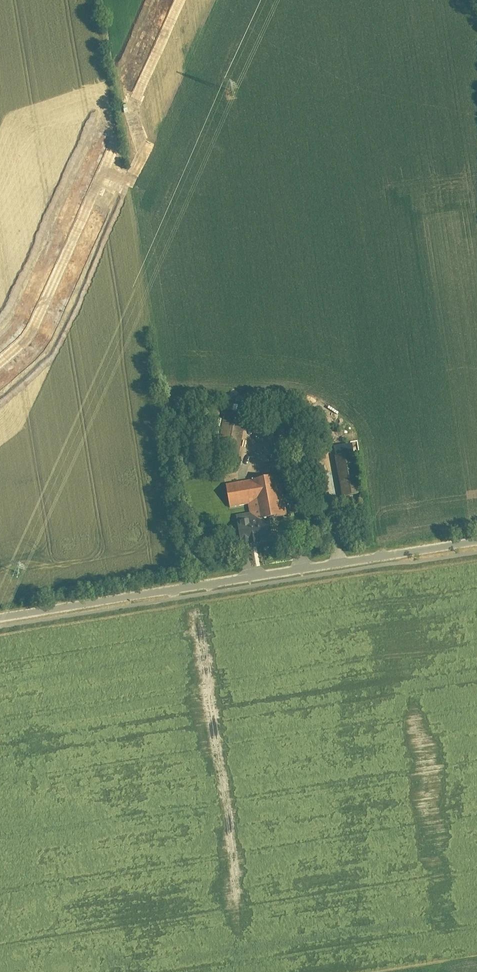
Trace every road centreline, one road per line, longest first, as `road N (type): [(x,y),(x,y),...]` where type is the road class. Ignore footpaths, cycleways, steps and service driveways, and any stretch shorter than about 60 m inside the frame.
road 1 (unclassified): [(0,620),(476,544)]

